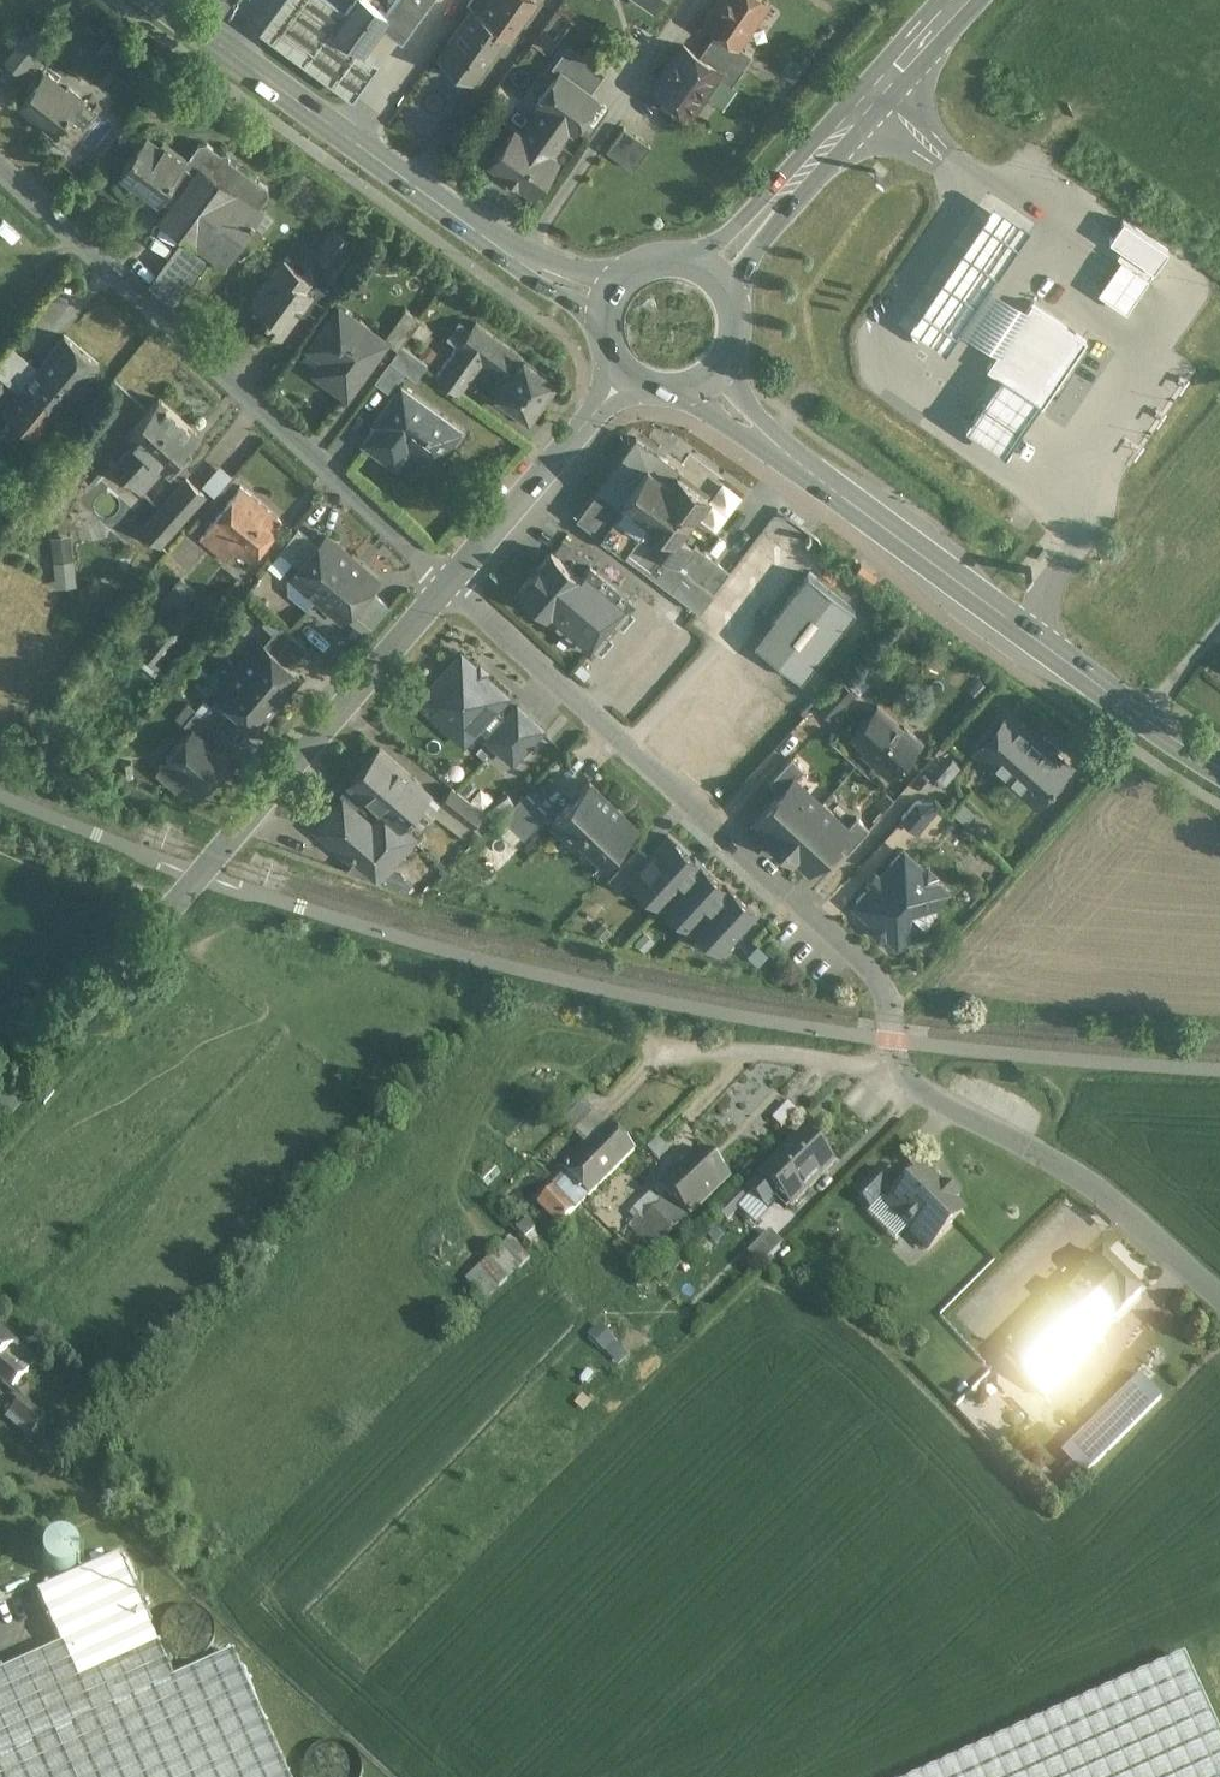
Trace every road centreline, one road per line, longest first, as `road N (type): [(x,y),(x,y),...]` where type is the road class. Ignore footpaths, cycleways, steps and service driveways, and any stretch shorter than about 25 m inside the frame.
road 1 (residential): [(448,579),(881,982),(891,996),(901,1068),(919,1090),(1115,1195),(1219,1282)]
road 2 (unclassified): [(448,579),(0,1118)]
road 3 (residential): [(0,172),(448,579)]
road 4 (primary): [(1141,716),(787,452),(710,377)]
road 5 (secondary): [(525,262),(161,0)]
road 6 (track): [(891,996),(938,973),(983,933),(1141,716)]
road 7 (primary): [(716,280),(961,0)]
road 8 (residential): [(525,262),(698,0)]
road 9 (unclassified): [(631,375),(448,579)]
road 10 (unclassified): [(1141,716),(1219,623)]
road 11 (primary): [(716,280),(700,268),(660,262),(641,269),(614,297)]

